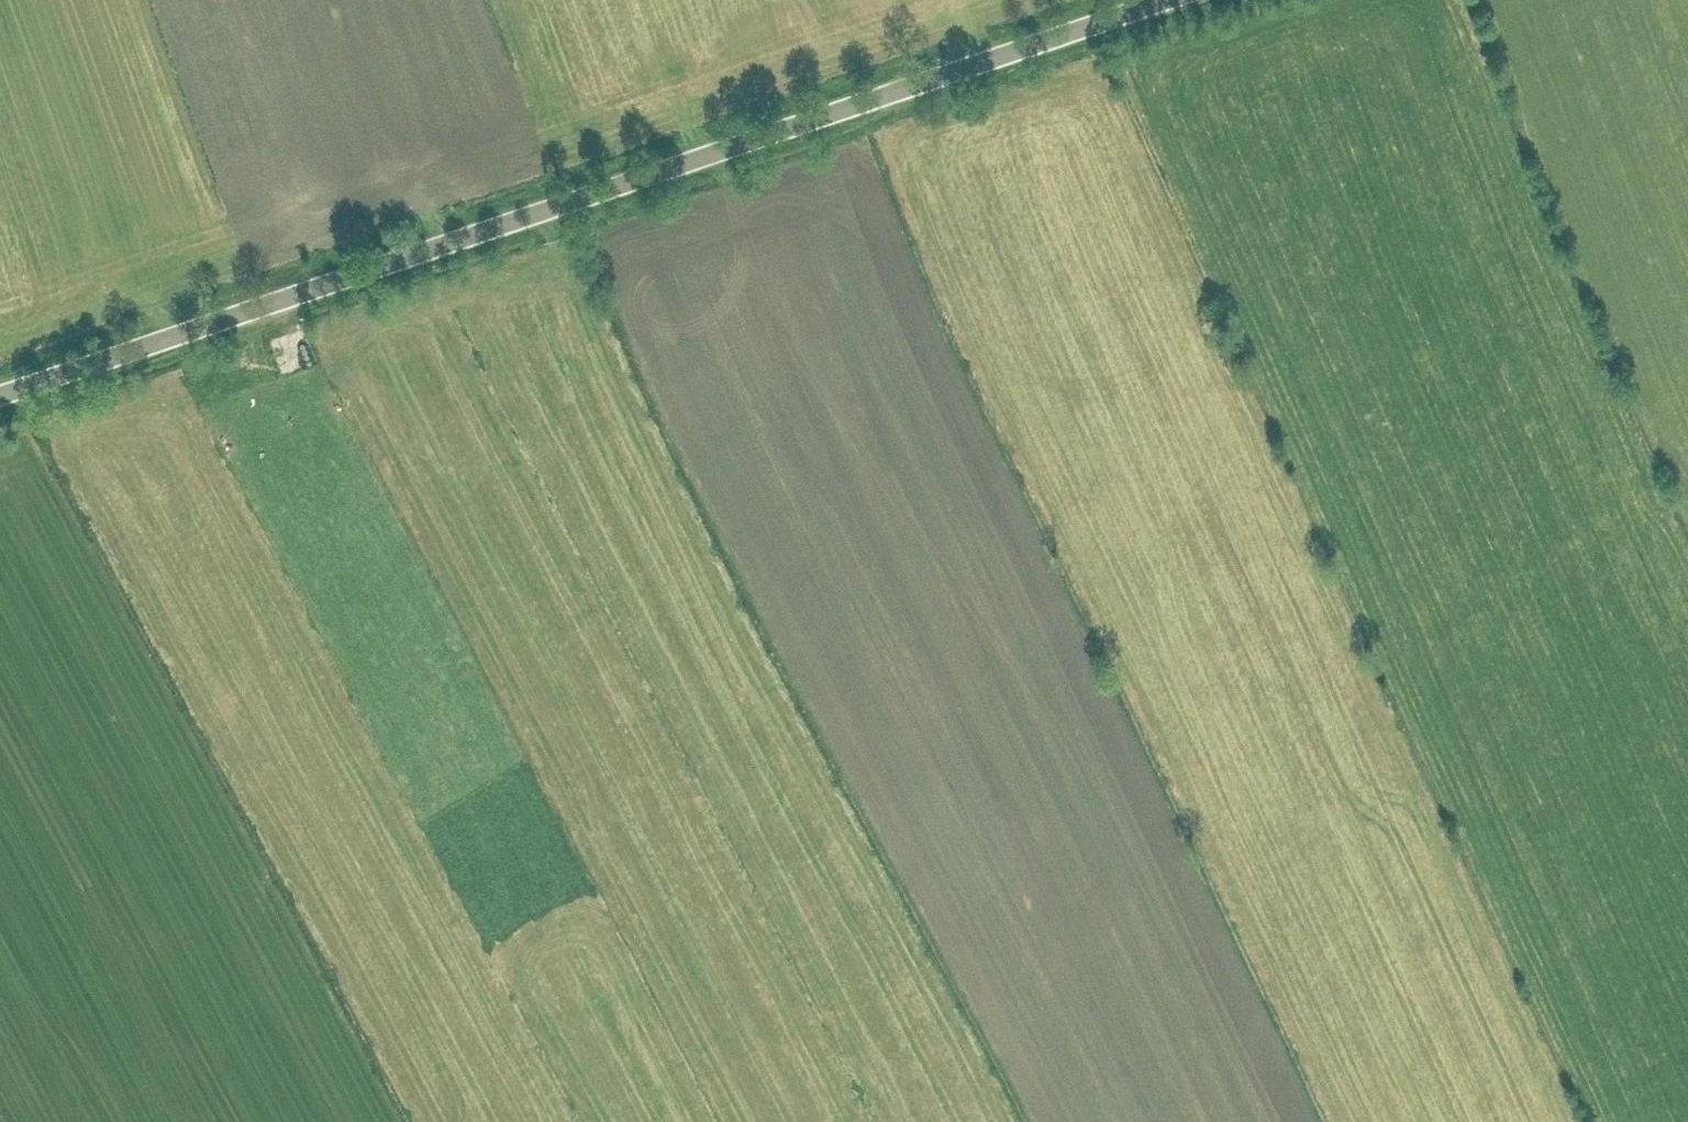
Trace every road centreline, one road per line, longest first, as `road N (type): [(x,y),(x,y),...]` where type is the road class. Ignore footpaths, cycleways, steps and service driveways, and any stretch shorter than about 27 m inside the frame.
road 1 (unclassified): [(1159,0),(0,393)]

